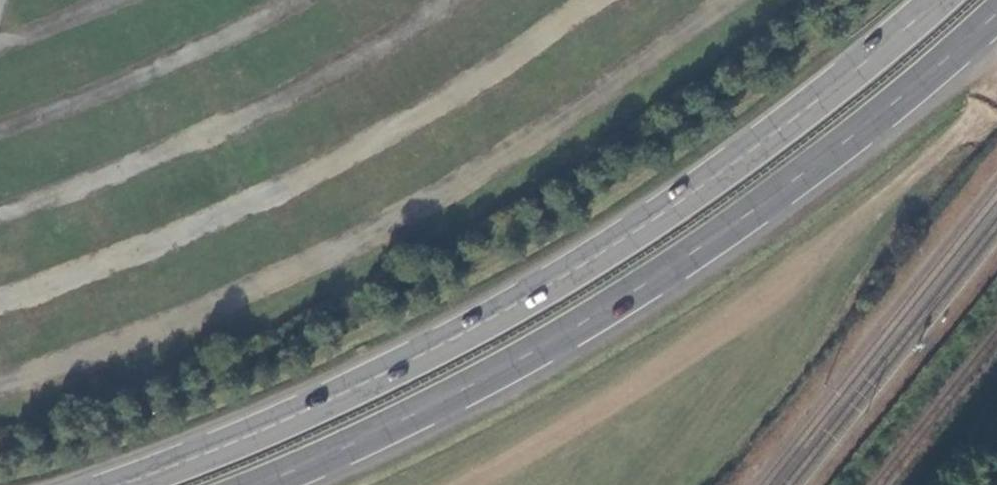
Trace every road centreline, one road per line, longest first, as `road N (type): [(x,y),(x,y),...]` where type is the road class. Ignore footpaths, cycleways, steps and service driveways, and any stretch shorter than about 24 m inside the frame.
road 1 (trunk): [(940,0),(820,102),(602,256),(342,393),(116,484)]
road 2 (trunk): [(255,484),(472,385),(612,309),(858,136),(996,13)]

